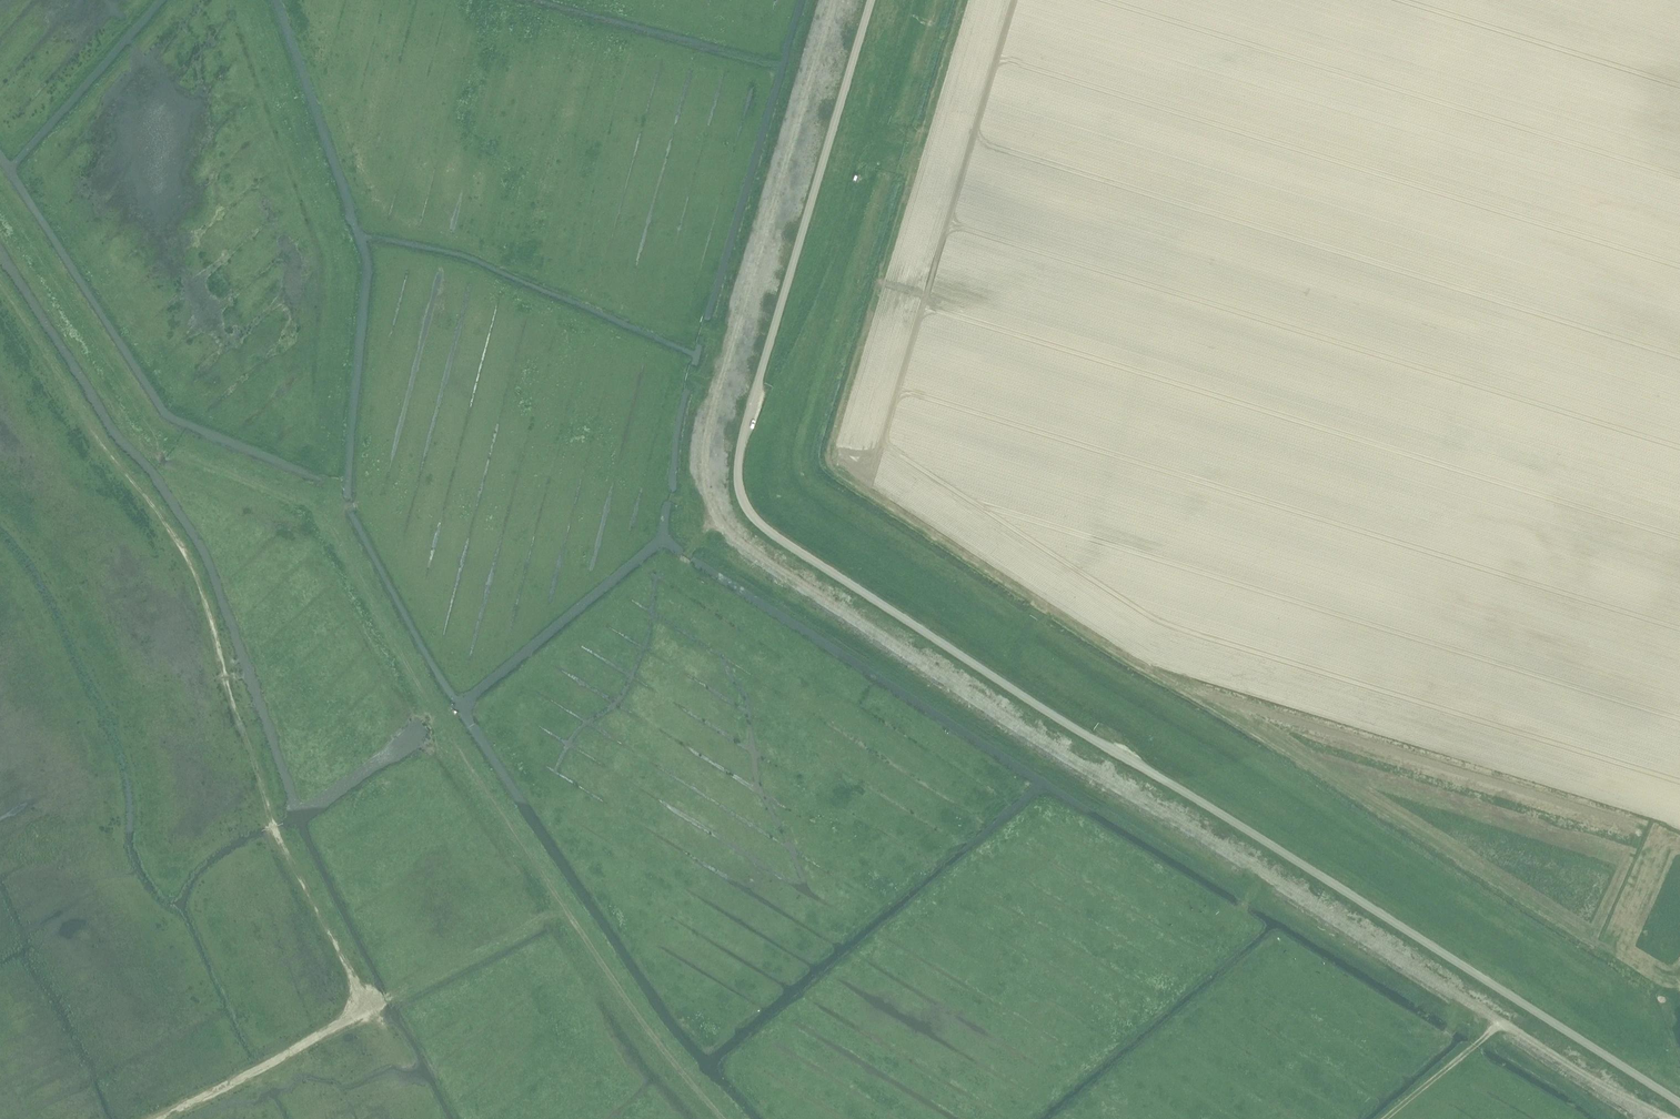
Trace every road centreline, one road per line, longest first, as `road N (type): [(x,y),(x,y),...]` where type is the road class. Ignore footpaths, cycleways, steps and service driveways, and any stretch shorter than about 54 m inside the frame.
road 1 (tertiary): [(1679,1103),(1086,736),(749,512),(738,486),(745,428),(872,0)]
road 2 (track): [(833,0),(712,403)]
road 3 (track): [(1387,1118),(1503,1024),(1669,1118)]

